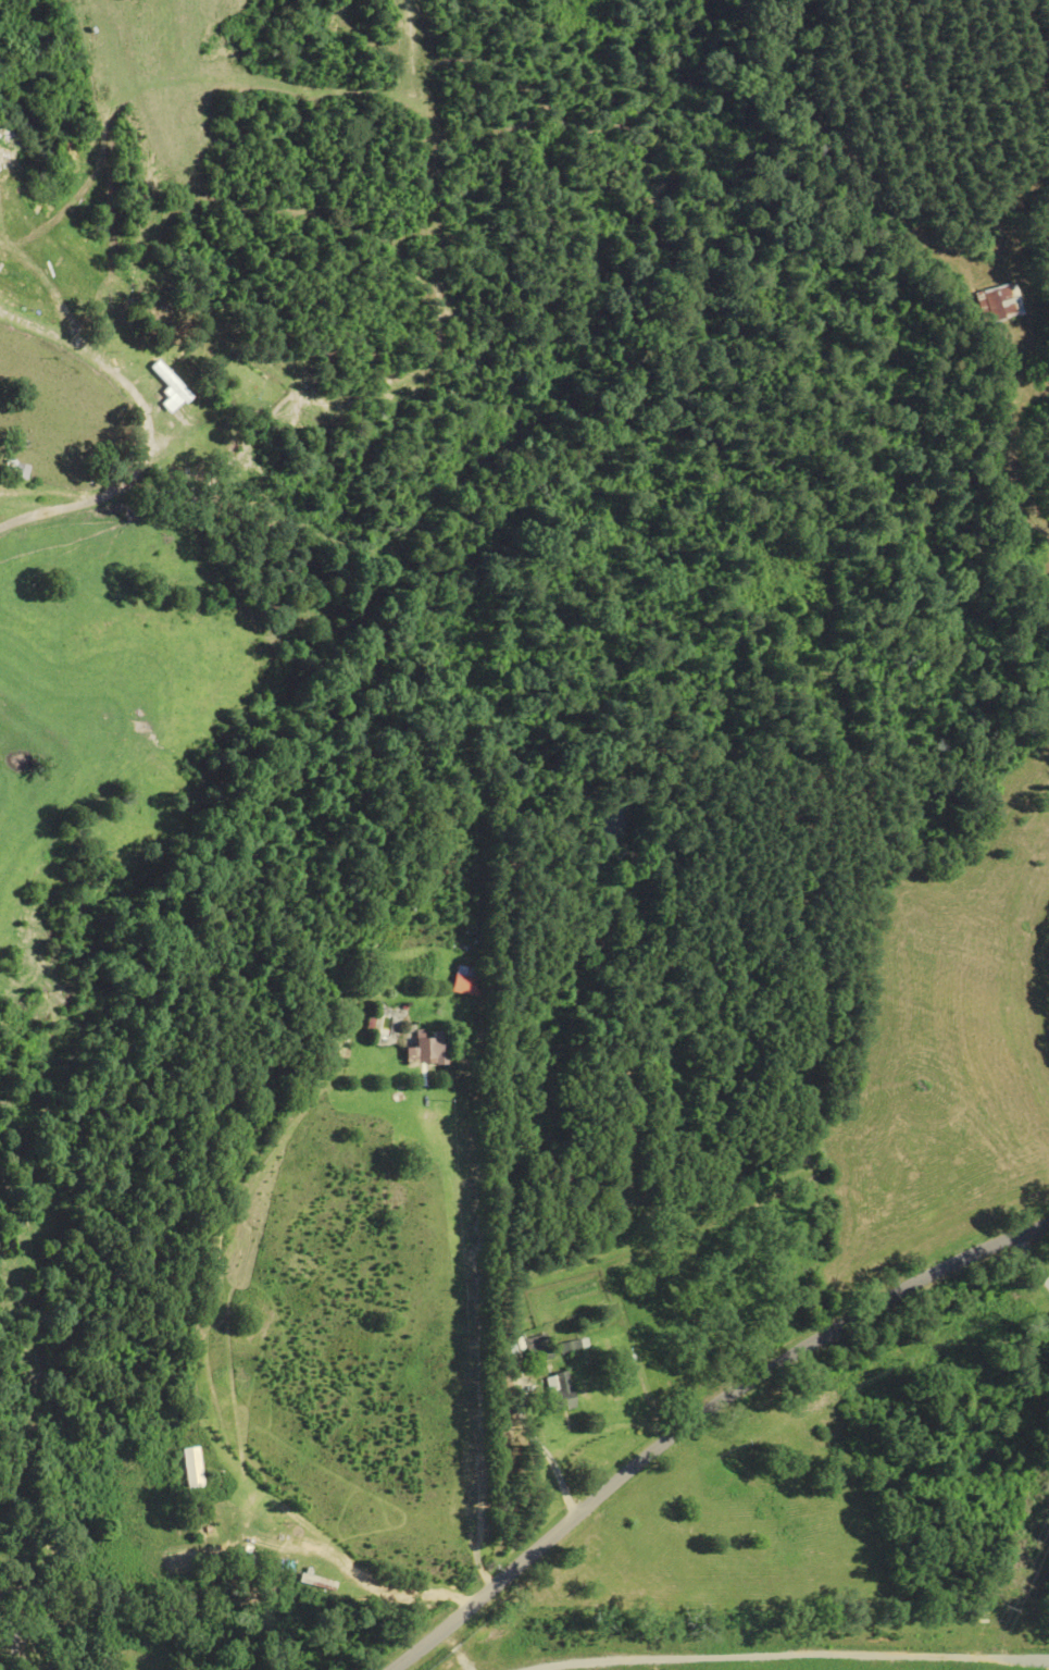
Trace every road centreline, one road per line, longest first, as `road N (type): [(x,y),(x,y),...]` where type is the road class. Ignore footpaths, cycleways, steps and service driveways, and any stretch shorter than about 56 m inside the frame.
road 1 (tertiary): [(396,1669),(737,1390),(919,1282),(1048,1224)]
road 2 (residential): [(0,810),(48,768),(310,477)]
road 3 (residential): [(0,313),(103,366),(142,404),(147,423),(136,478),(116,493),(0,535)]

